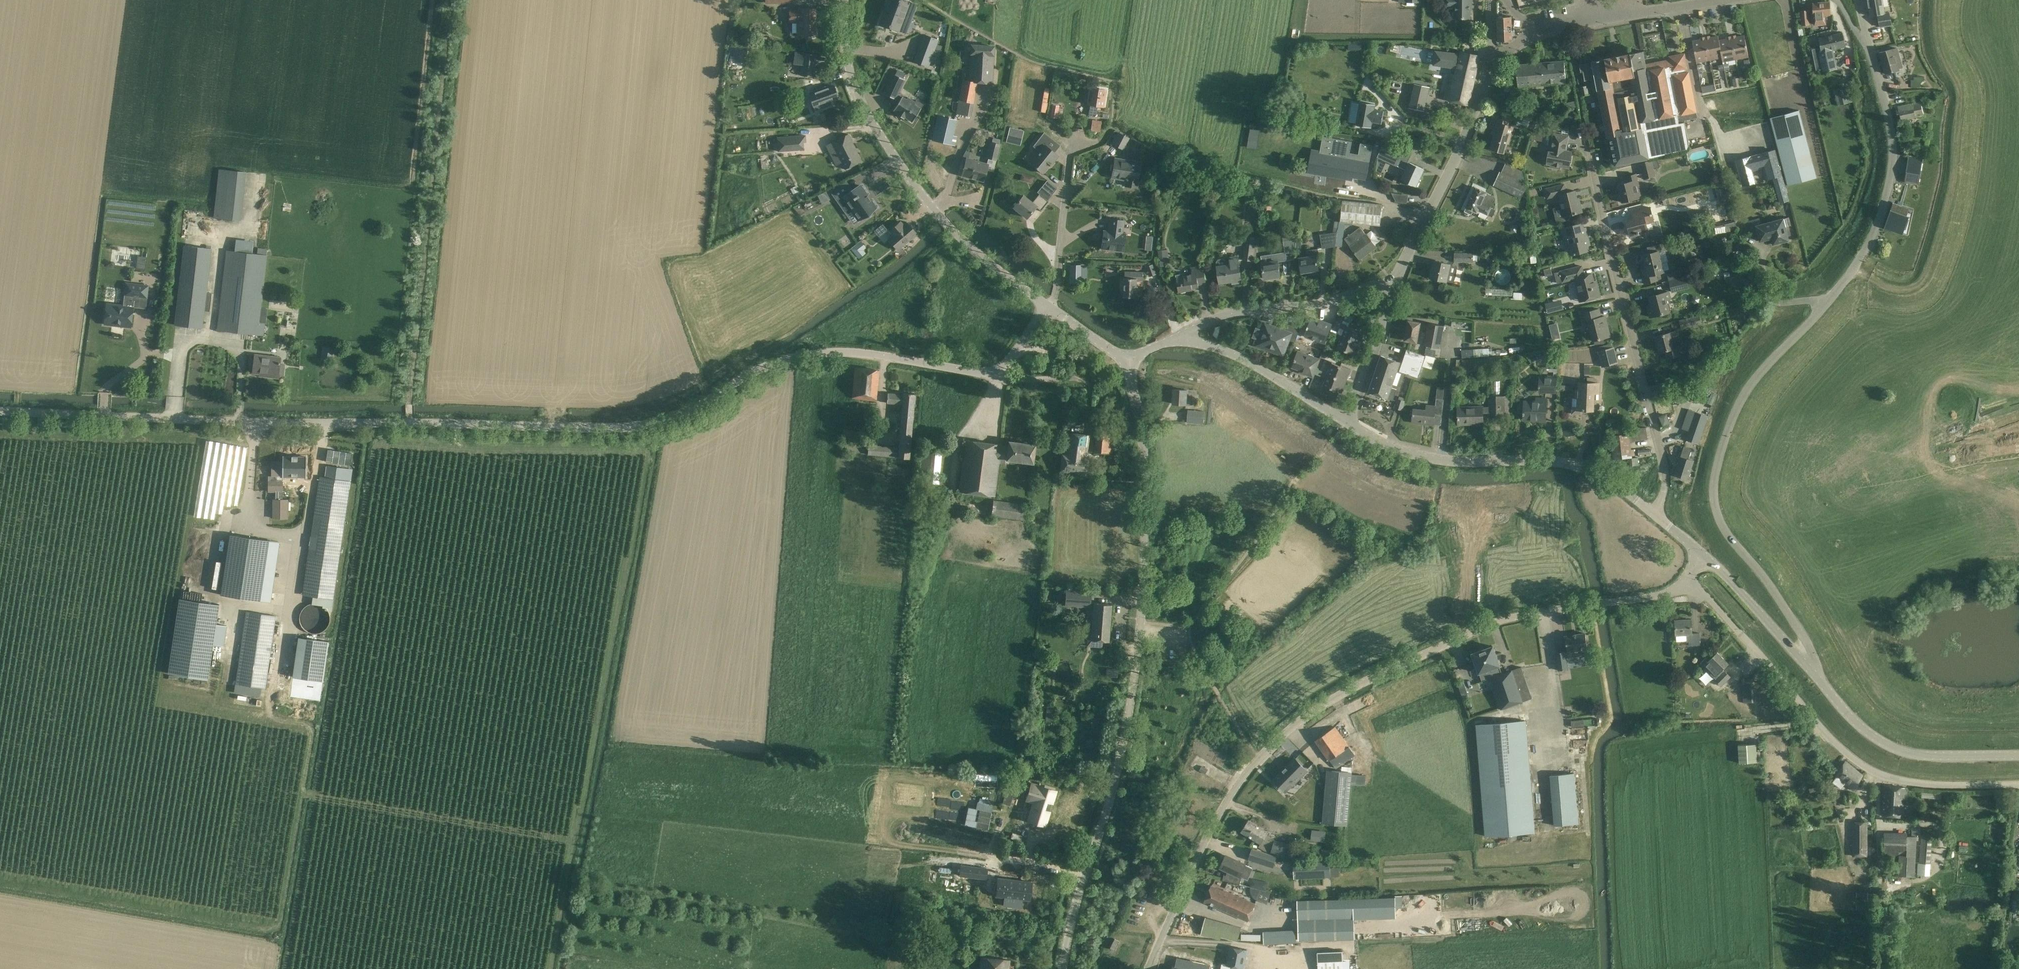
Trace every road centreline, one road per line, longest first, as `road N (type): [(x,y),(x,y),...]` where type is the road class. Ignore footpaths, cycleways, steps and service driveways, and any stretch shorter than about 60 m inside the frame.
road 1 (residential): [(1815,674),(1806,638),(1721,525),(1711,492),(1752,378),(1843,282),(1883,209),(1892,164),(1887,107),(1867,41)]
road 2 (unclassified): [(1149,968),(1218,810),(1278,739),(1377,674),(1497,623),(1681,589)]
road 3 (tertiary): [(1061,968),(1122,746),(1142,625),(1147,495),(1127,359)]
road 4 (tertiary): [(409,424),(642,425),(700,406),(774,364),(839,353),(996,373)]
road 5 (track): [(409,424),(451,0)]
road 6 (unclassified): [(2018,786),(1878,779),(1715,607),(1681,589)]
road 7 (tertiary): [(409,424),(0,409)]
road 8 (unclassified): [(1048,308),(951,228),(871,124),(847,60),(845,0)]
road 9 (residential): [(1655,515),(1665,487),(1660,445),(1588,153)]
road 10 (unclassified): [(1655,515),(1587,470),(1442,461),(1395,449),(1346,423)]
road 11 (track): [(276,669),(267,713),(312,735),(284,900)]
road 12 (tertiary): [(2018,755),(1905,752),(1870,735),(1815,674)]
road 13 (residential): [(1395,288),(1487,77)]
road 14 (residential): [(1183,336),(1238,314),(1319,304),(1373,285),(1395,288)]
road 15 (unclassified): [(1183,336),(1267,373),(1346,423)]
road 16 (residential): [(1541,34),(1721,0)]
road 17 (residential): [(1048,308),(1059,280),(1068,161),(1086,142)]
road 18 (tertiary): [(1815,674),(1702,557)]
road 19 (residential): [(1346,423),(1395,288)]

